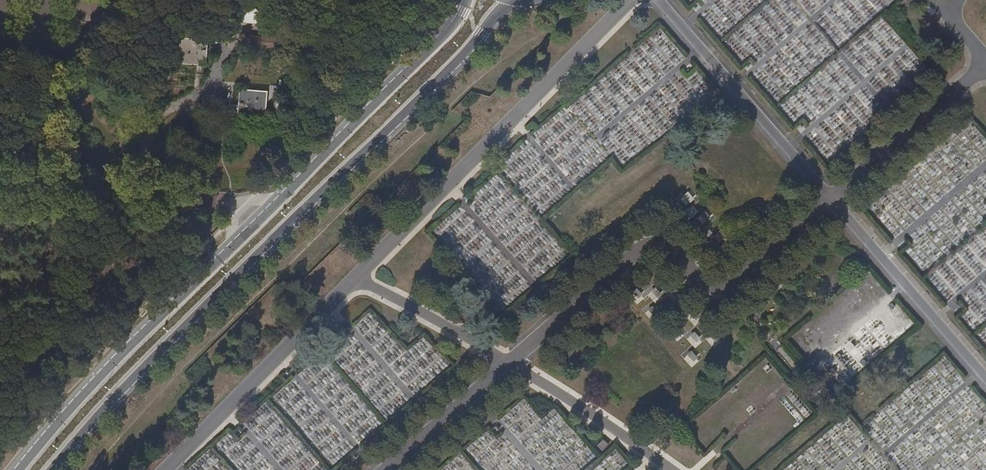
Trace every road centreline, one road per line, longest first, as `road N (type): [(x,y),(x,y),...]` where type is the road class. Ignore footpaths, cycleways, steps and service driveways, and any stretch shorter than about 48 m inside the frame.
road 1 (secondary): [(51,469),(512,0)]
road 2 (secondary): [(469,0),(452,28),(75,404),(19,469)]

